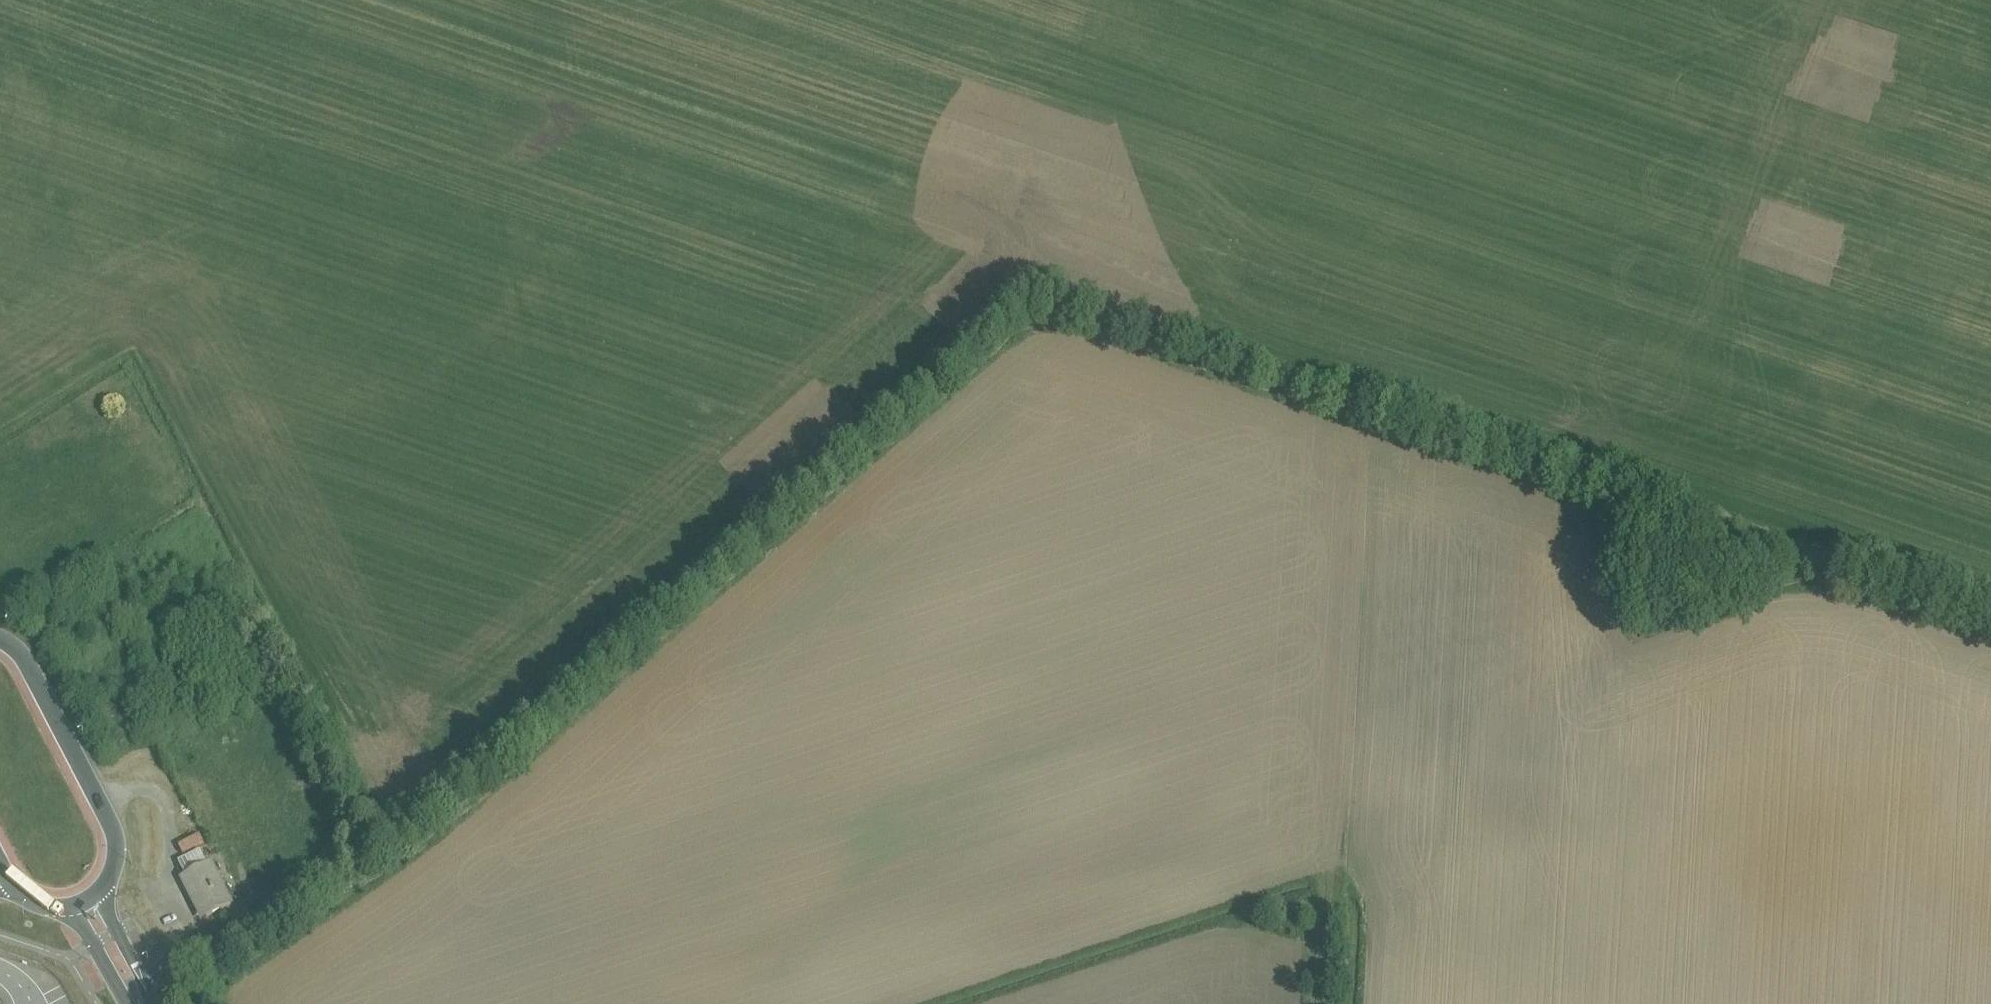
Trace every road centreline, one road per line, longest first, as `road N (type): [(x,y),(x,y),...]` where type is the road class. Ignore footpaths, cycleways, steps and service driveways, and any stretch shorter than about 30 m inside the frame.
road 1 (primary): [(103,886),(113,870),(114,829),(26,660),(0,638)]
road 2 (primary): [(152,1003),(103,886)]

